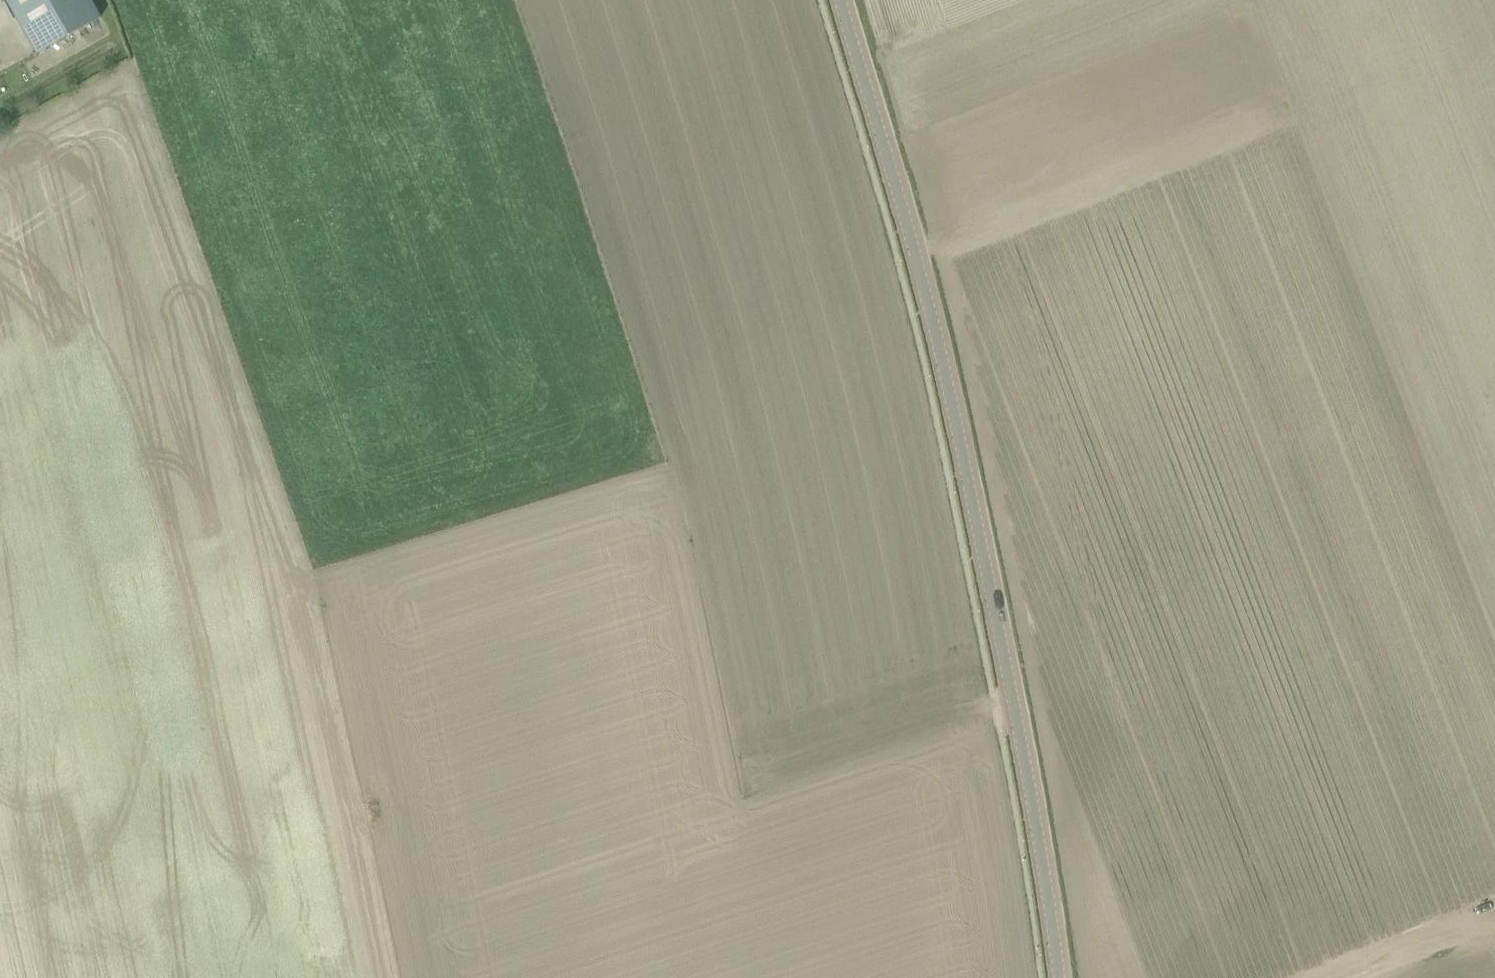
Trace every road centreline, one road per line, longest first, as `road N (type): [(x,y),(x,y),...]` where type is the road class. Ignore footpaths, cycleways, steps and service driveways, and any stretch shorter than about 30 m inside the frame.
road 1 (tertiary): [(1055,977),(948,380),(840,0)]
road 2 (track): [(1494,924),(1365,977)]

